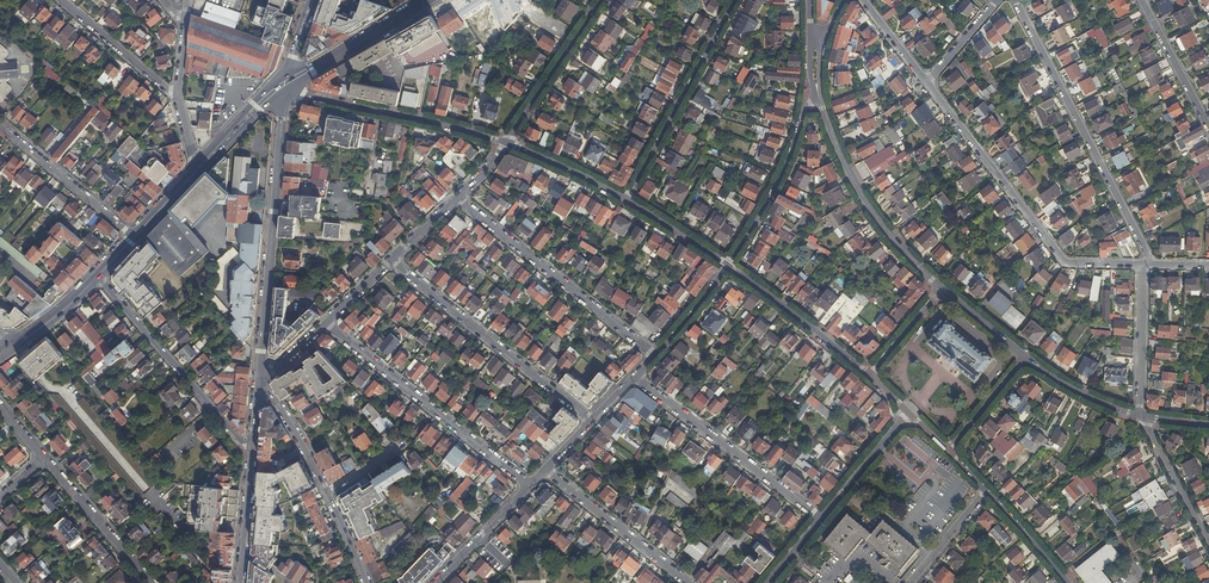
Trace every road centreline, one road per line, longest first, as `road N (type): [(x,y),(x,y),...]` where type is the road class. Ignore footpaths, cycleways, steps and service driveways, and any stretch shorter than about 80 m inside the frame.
road 1 (residential): [(926,82),(1069,265),(1144,266)]
road 2 (residential): [(286,81),(259,383)]
road 3 (residential): [(1144,266),(1146,255),(1013,0)]
road 4 (residential): [(325,323),(528,485)]
road 5 (residential): [(592,421),(392,260)]
road 6 (residential): [(456,198),(656,352)]
road 7 (residential): [(636,376),(821,520)]
road 8 (residential): [(252,444),(99,275)]
road 9 (residential): [(286,81),(311,97),(504,142)]
road 10 (residential): [(625,199),(735,0)]
road 11 (residential): [(942,289),(871,207),(821,101)]
road 12 (residential): [(816,96),(801,108),(764,203),(728,265)]
road 13 (residential): [(689,582),(546,471)]
road 14 (residential): [(728,265),(869,376)]
road 15 (residential): [(134,237),(0,123)]
road 16 (residential): [(504,142),(601,0)]
road 17 (primary): [(286,81),(428,0)]
road 18 (residential): [(46,459),(153,582)]
road 19 (residential): [(61,0),(178,99)]
road 20 (residential): [(1144,266),(1142,417)]
road 21 (residential): [(1208,130),(1141,0)]
road 22 (residential): [(1208,545),(1142,417)]
road 23 (residential): [(821,520),(909,413)]
road 24 (residential): [(252,444),(240,582)]
road 25 (residential): [(435,582),(528,485)]
road 26 (residential): [(504,142),(625,199)]
road 27 (residential): [(1027,358),(1142,417)]
road 28 (residential): [(328,491),(259,383)]
road 29 (primary): [(198,169),(286,81)]
road 30 (residential): [(625,199),(728,265)]
road 31 (residential): [(987,491),(1068,582)]
road 32 (residential): [(948,450),(1027,358)]

